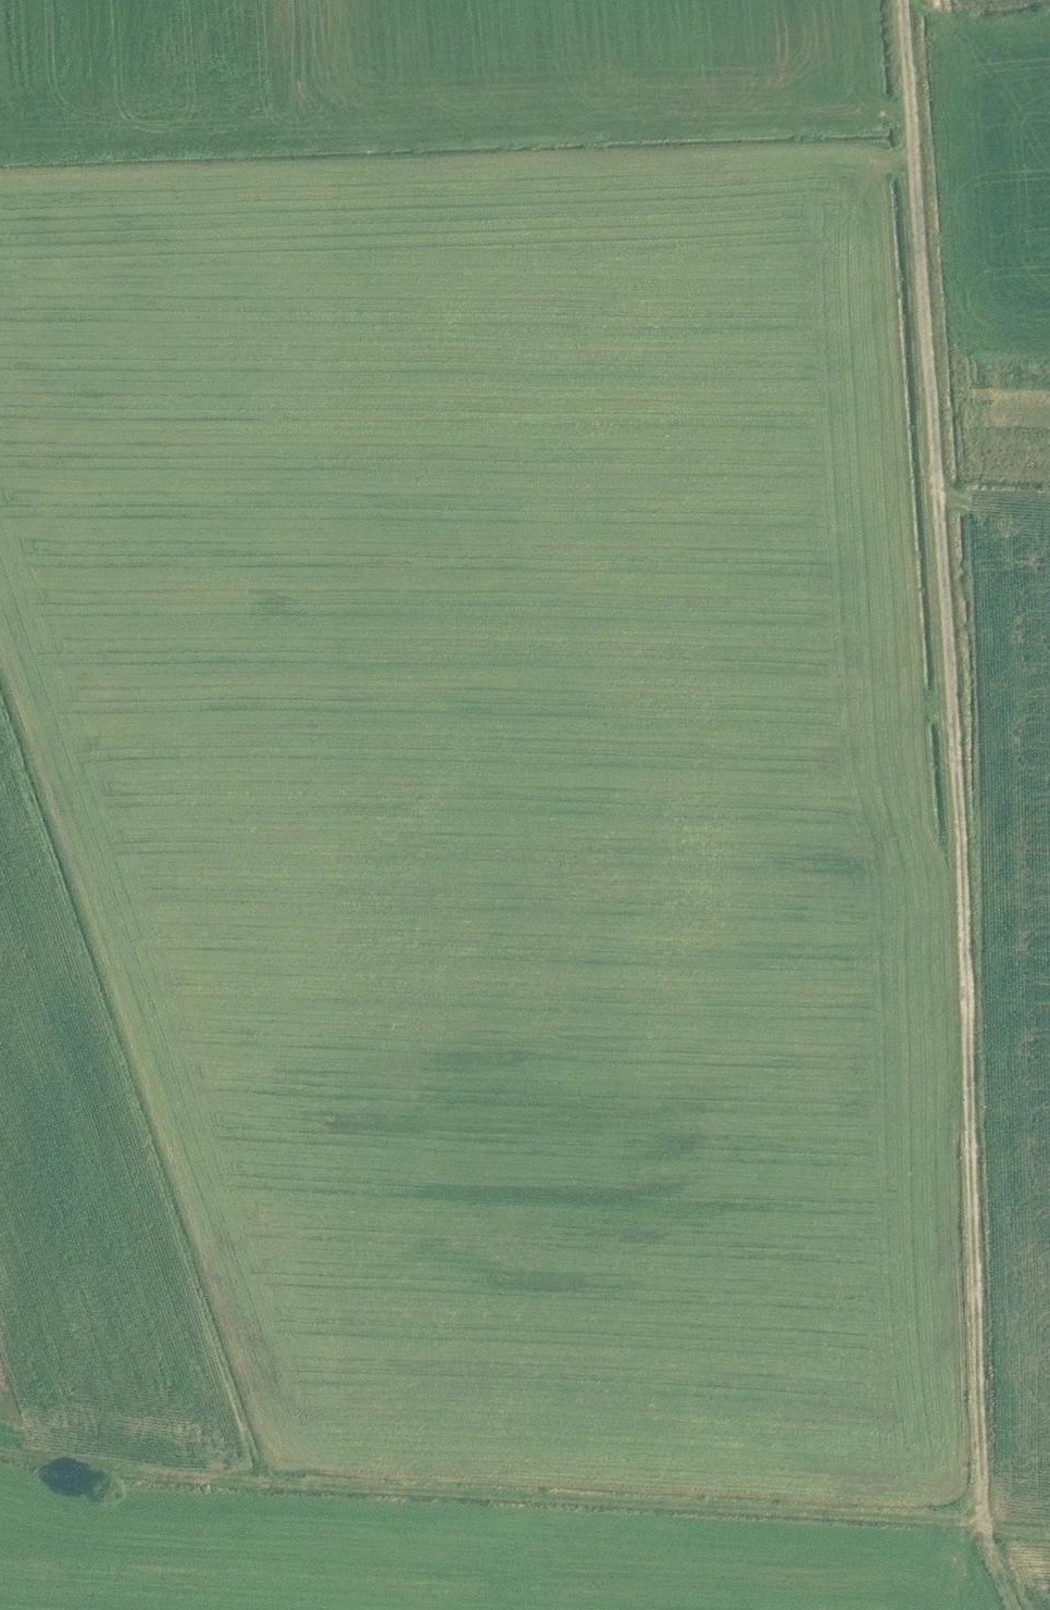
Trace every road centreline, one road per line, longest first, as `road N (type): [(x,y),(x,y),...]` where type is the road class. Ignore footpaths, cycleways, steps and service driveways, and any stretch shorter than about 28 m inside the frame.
road 1 (track): [(979,1519),(950,668),(903,0)]
road 2 (track): [(979,1519),(133,1474),(0,1453)]

